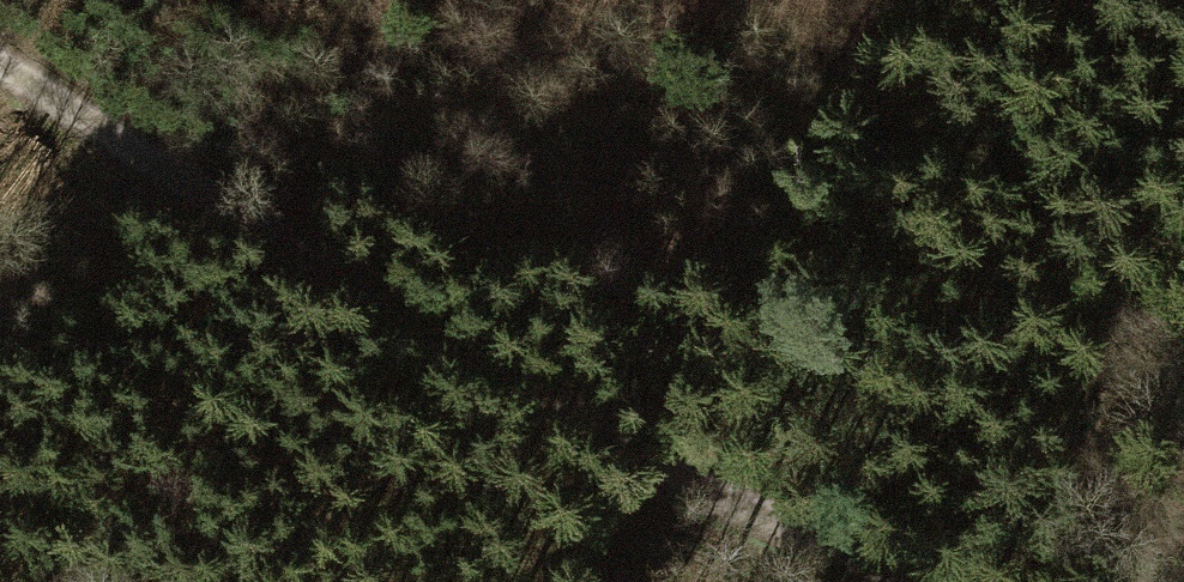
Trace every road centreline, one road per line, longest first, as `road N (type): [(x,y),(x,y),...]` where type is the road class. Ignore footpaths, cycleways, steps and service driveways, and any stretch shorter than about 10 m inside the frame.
road 1 (track): [(930,581),(645,459),(0,54)]
road 2 (track): [(1183,352),(1088,324),(372,290)]

